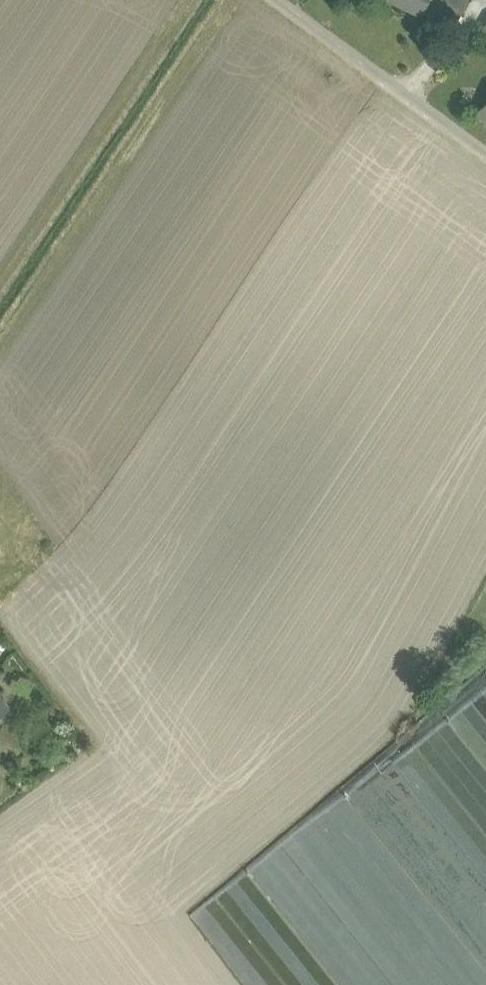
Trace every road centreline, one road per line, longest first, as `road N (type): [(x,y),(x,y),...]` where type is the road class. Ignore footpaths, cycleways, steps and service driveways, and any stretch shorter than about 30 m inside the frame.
road 1 (unclassified): [(274,0),(485,151)]

